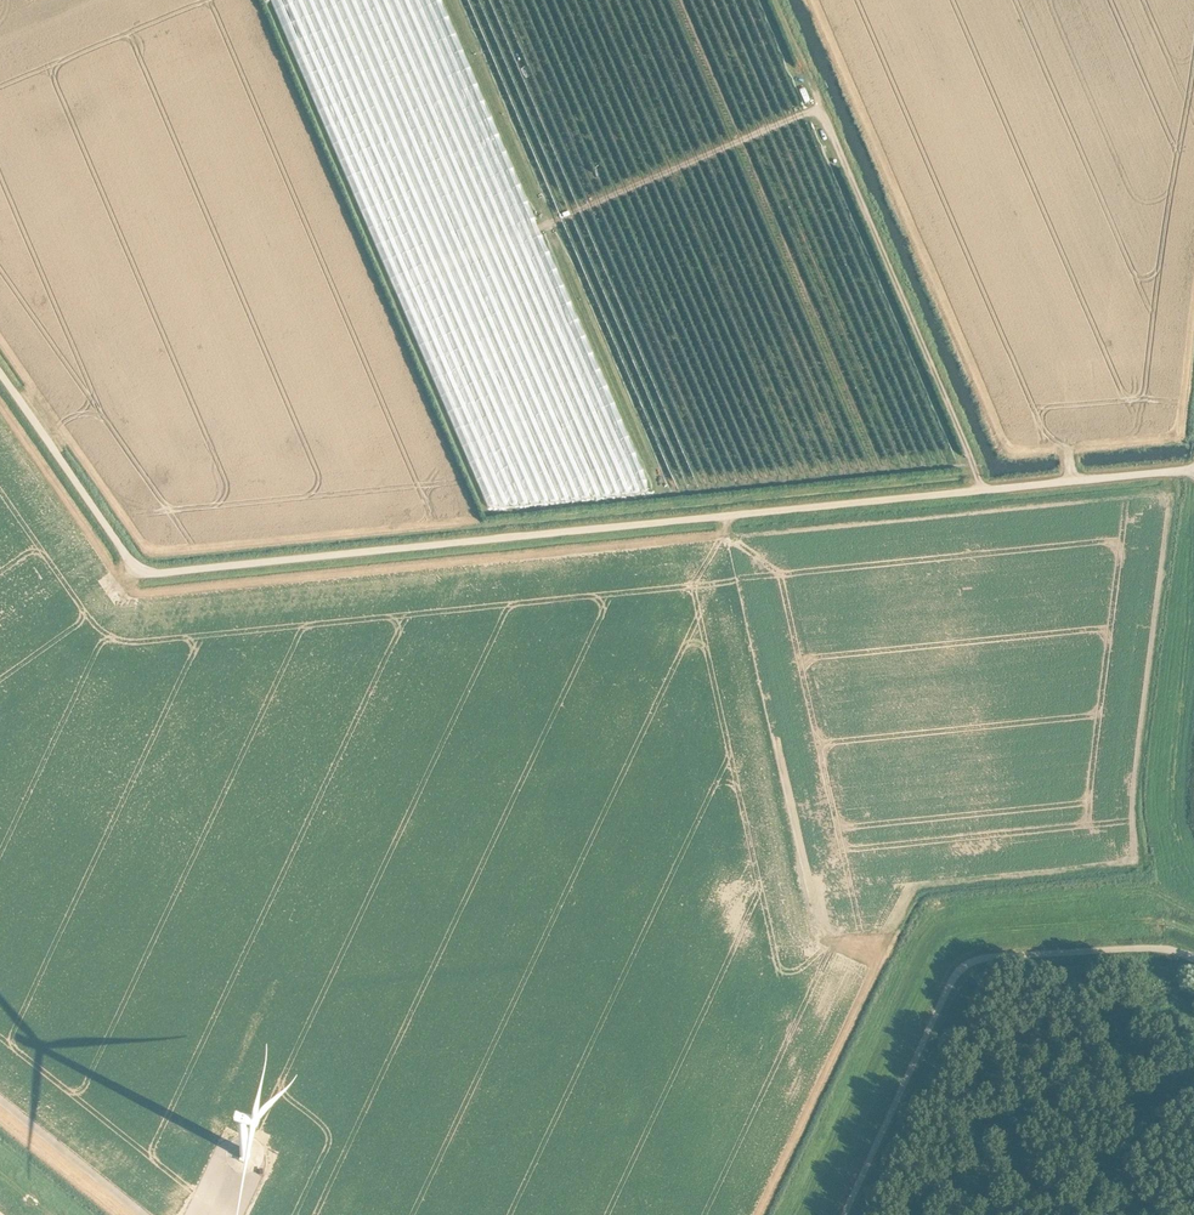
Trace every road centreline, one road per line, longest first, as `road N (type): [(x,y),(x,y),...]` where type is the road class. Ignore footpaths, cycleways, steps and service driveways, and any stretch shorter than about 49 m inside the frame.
road 1 (unclassified): [(1193,472),(157,574),(125,557),(0,375)]
road 2 (unclassified): [(1193,962),(1165,952),(979,961),(958,976),(848,1214)]

